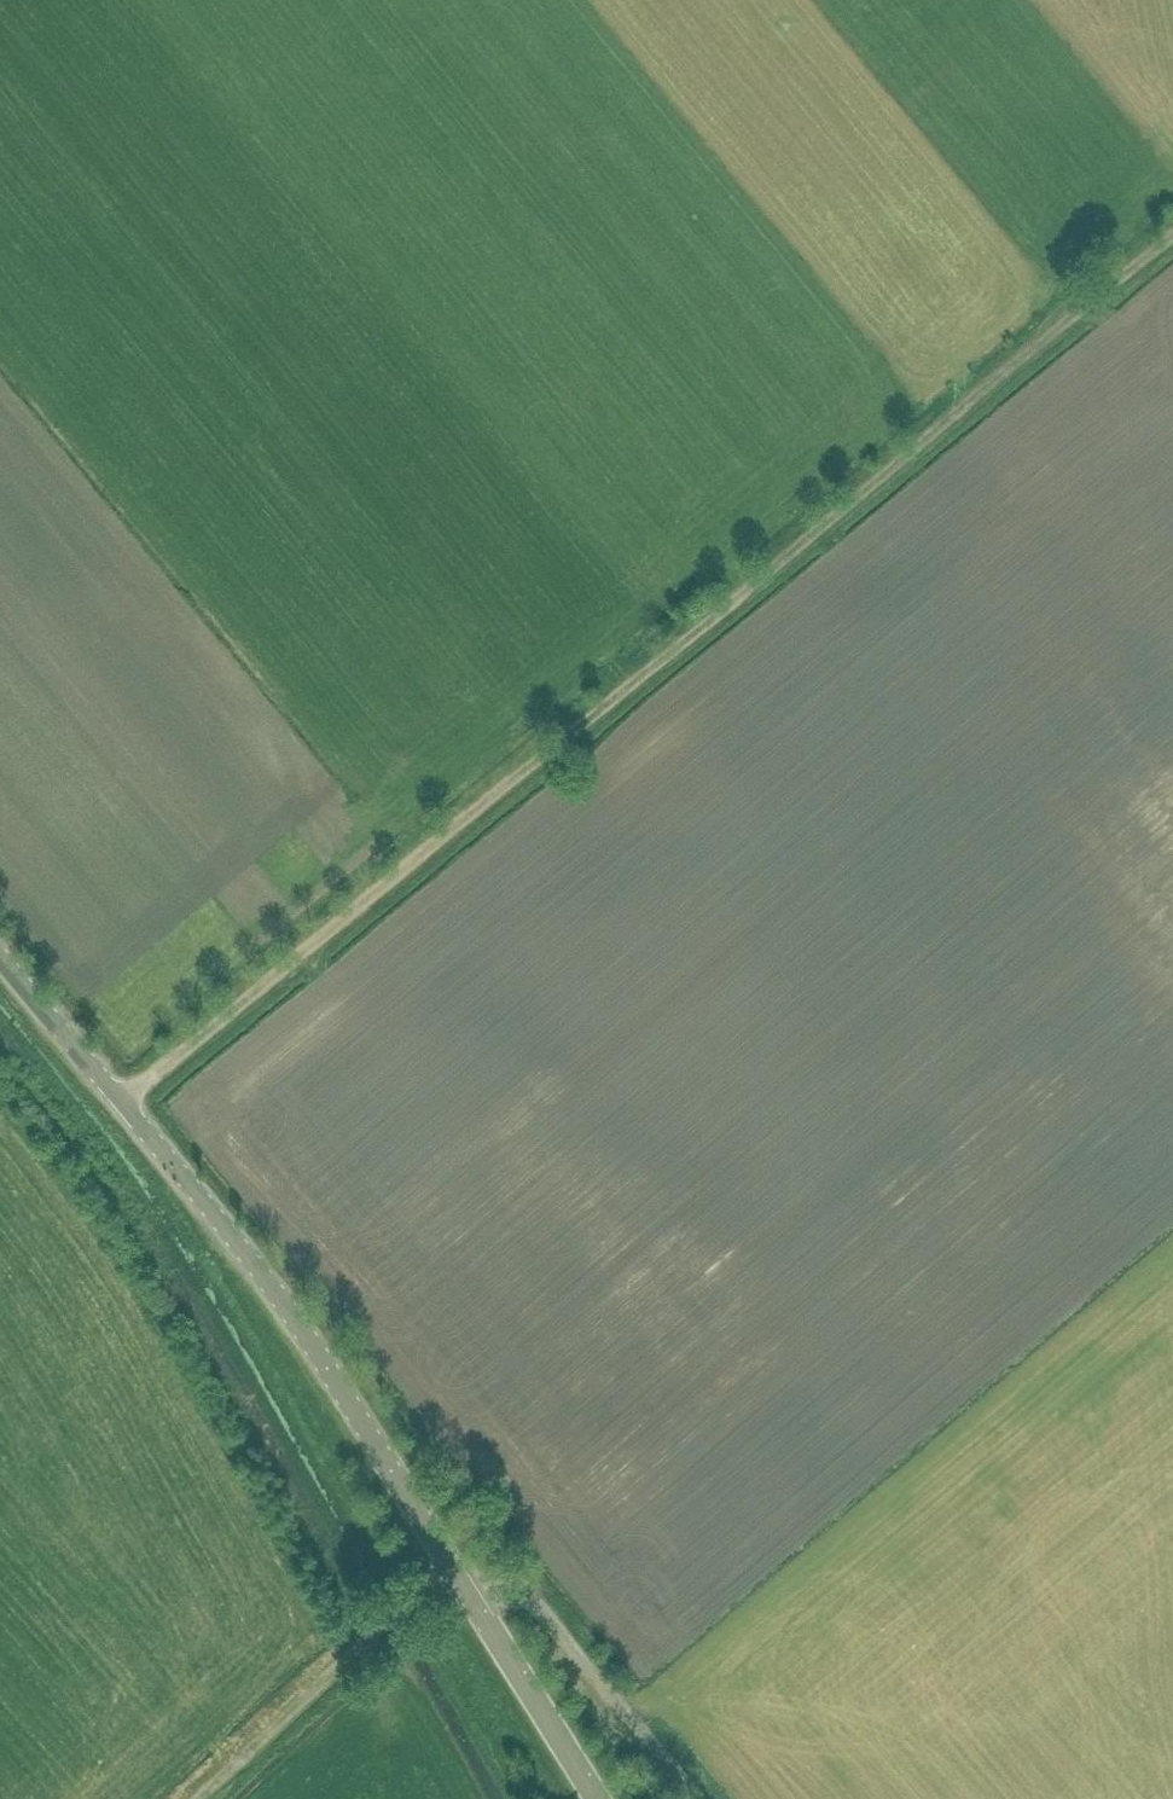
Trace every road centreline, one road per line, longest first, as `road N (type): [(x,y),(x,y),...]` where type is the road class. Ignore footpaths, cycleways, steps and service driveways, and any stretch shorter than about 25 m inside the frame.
road 1 (track): [(1172,231),(117,1104)]
road 2 (unclassified): [(600,1798),(311,1356),(0,962)]
road 3 (track): [(198,1798),(450,1567)]

